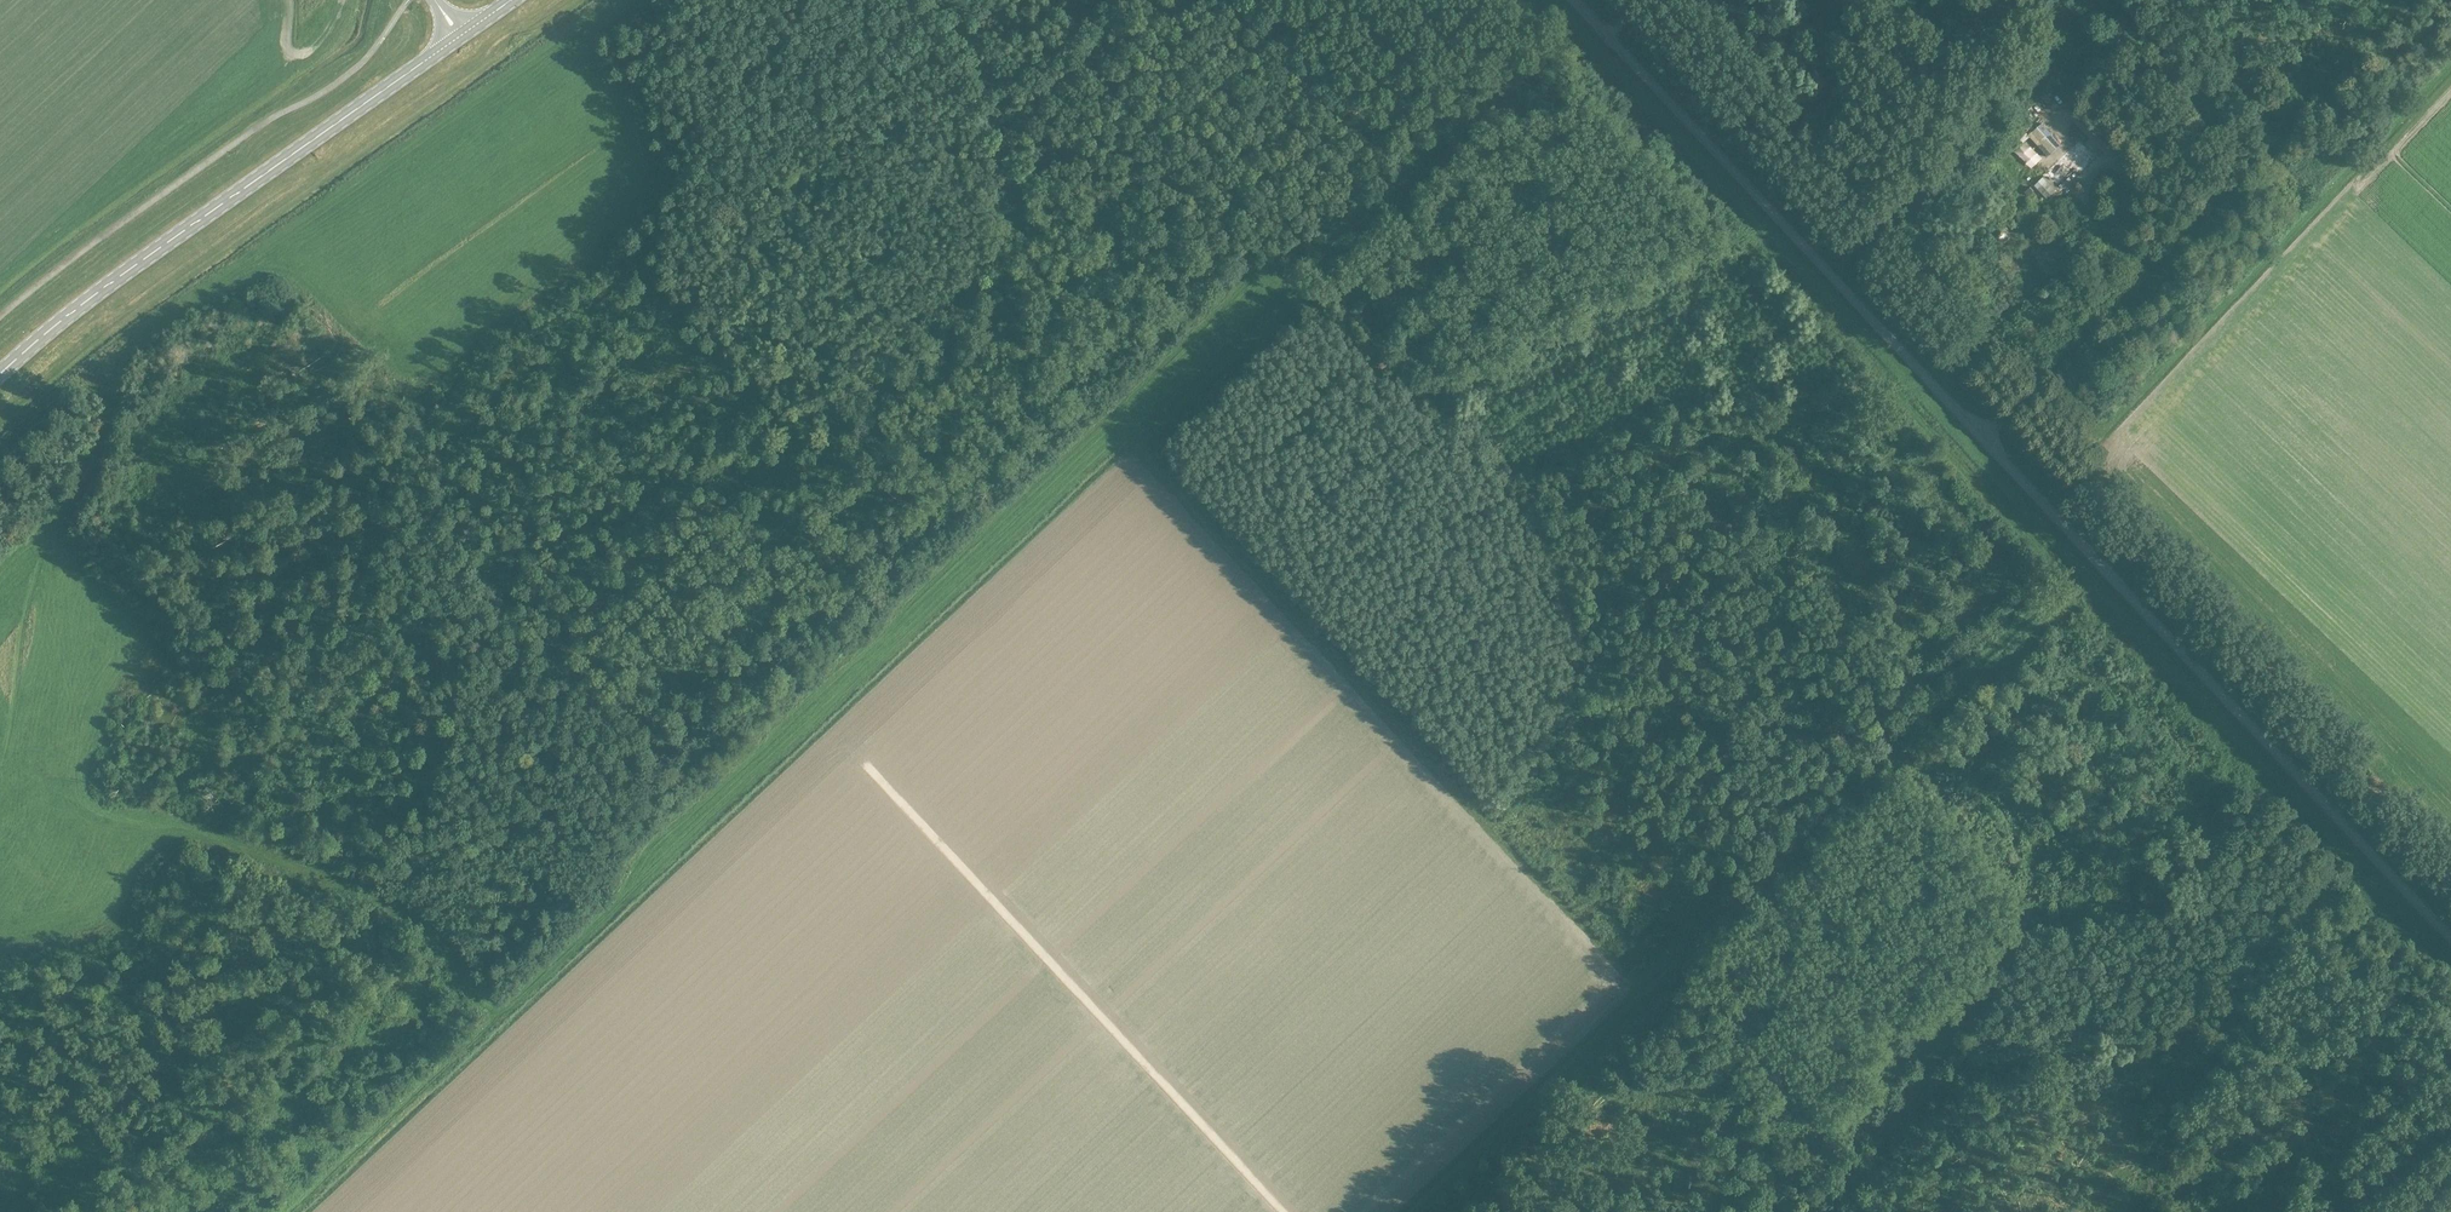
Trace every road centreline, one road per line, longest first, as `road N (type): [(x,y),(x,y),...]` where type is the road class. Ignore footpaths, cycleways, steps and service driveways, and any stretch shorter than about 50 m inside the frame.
road 1 (unclassified): [(2450,935),(1572,0)]
road 2 (secondary): [(0,375),(74,311),(459,37)]

